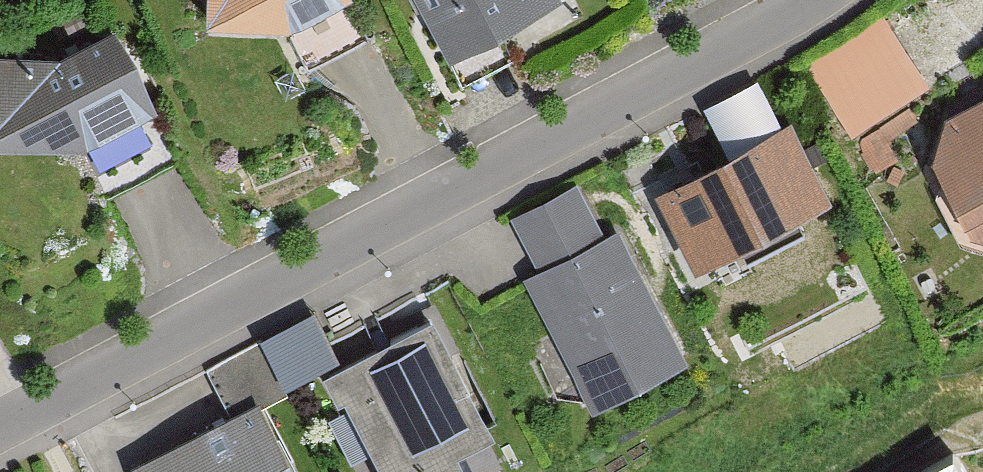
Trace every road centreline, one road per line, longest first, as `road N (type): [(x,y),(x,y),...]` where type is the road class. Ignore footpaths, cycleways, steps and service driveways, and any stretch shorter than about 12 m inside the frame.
road 1 (residential): [(0,435),(799,0)]

